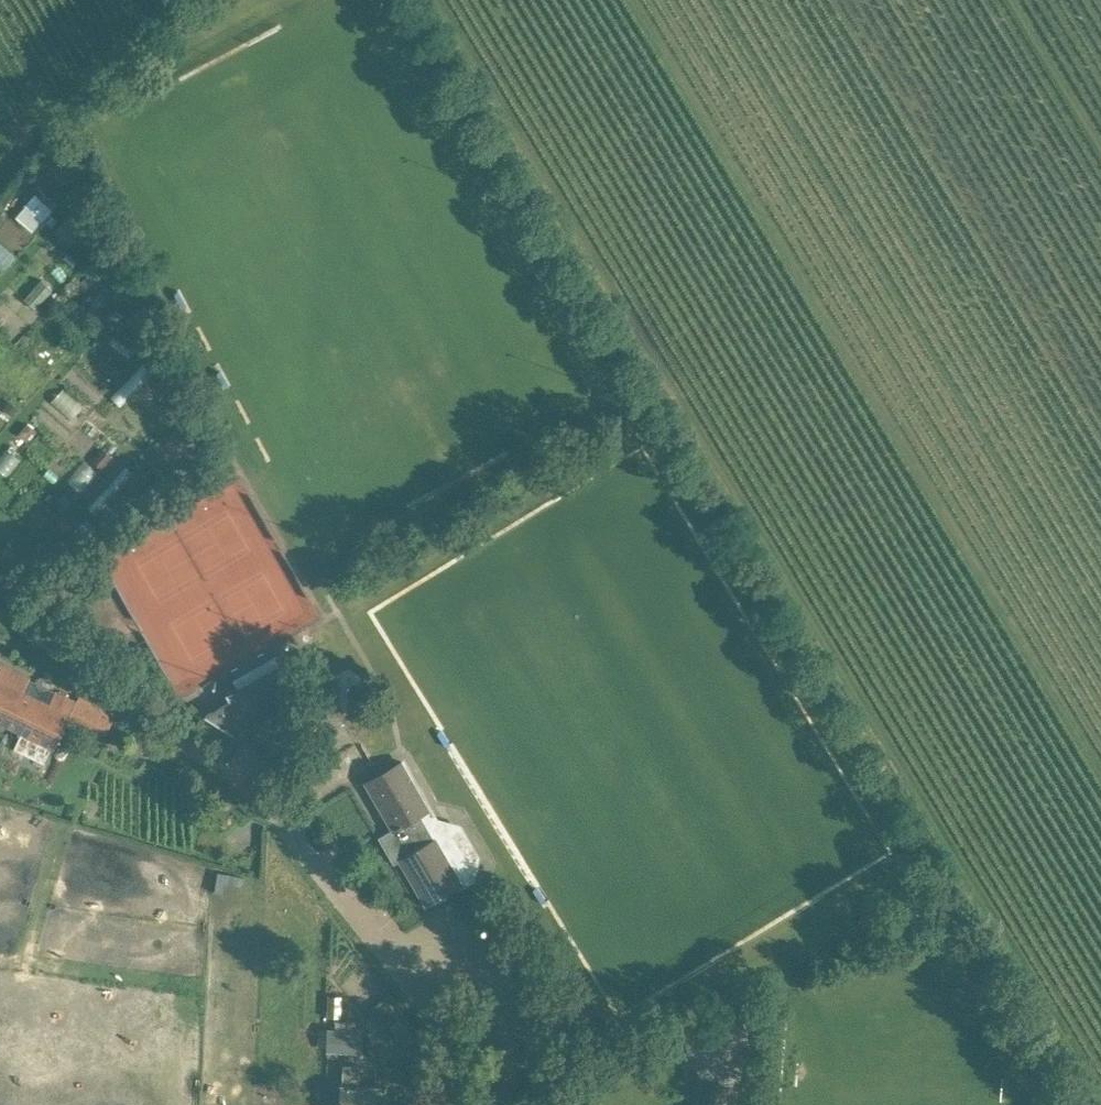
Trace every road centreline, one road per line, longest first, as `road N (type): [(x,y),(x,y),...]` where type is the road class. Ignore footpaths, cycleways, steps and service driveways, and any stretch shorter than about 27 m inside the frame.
road 1 (residential): [(444,1104),(448,1049),(441,1025),(262,798),(0,614)]

